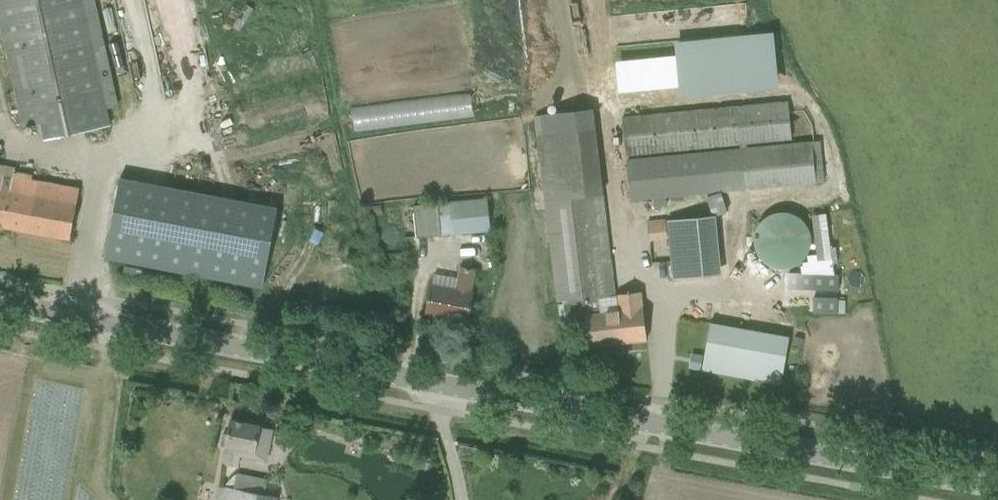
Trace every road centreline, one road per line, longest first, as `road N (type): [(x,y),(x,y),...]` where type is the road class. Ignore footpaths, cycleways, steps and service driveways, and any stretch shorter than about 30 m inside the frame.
road 1 (tertiary): [(997,488),(0,306)]

